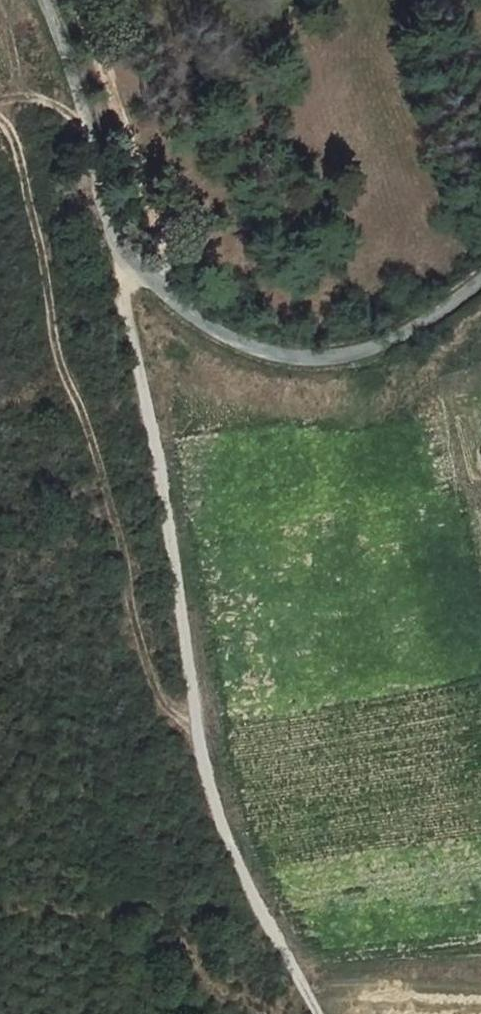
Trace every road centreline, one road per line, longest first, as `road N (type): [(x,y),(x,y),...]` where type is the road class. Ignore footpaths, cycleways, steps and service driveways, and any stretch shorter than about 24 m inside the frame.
road 1 (track): [(108,237),(159,460),(201,756),(258,910),(317,1013)]
road 2 (track): [(198,735),(164,706),(147,668),(114,514),(60,364),(14,141),(0,119)]
road 3 (unclassified): [(480,280),(410,333),(343,356),(282,356),(222,334),(163,292),(108,237)]
road 4 (unclassified): [(37,0),(83,109),(108,237)]

